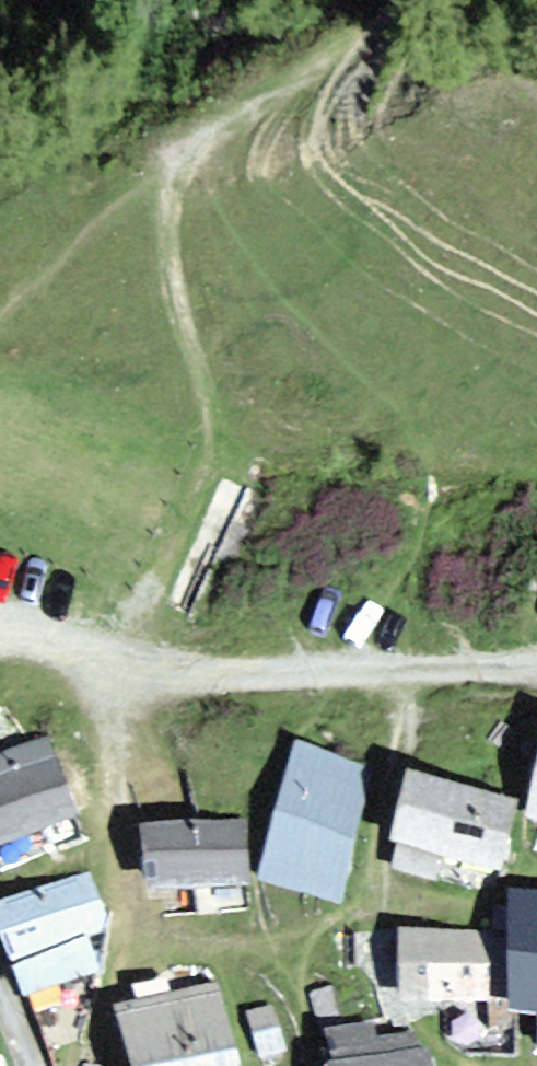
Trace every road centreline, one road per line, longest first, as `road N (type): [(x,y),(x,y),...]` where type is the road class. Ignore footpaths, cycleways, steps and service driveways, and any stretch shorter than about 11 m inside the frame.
road 1 (track): [(411,0),(209,142),(171,205),(171,268),(189,361),(216,424),(210,478),(0,665)]
road 2 (unclassified): [(536,677),(404,652),(88,631),(10,650),(0,660)]
road 3 (track): [(342,48),(311,162),(329,196),(536,312)]

